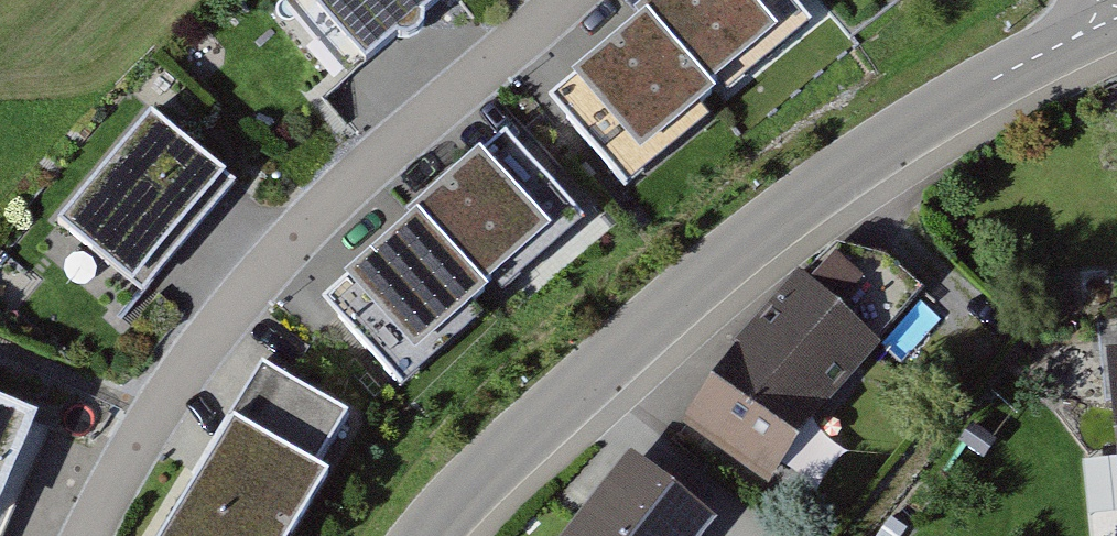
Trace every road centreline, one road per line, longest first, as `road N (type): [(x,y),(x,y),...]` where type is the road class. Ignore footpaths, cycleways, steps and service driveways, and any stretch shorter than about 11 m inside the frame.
road 1 (residential): [(1109,21),(804,200),(591,376),(427,535)]
road 2 (residential): [(559,0),(318,206),(213,321),(120,461),(84,535)]

